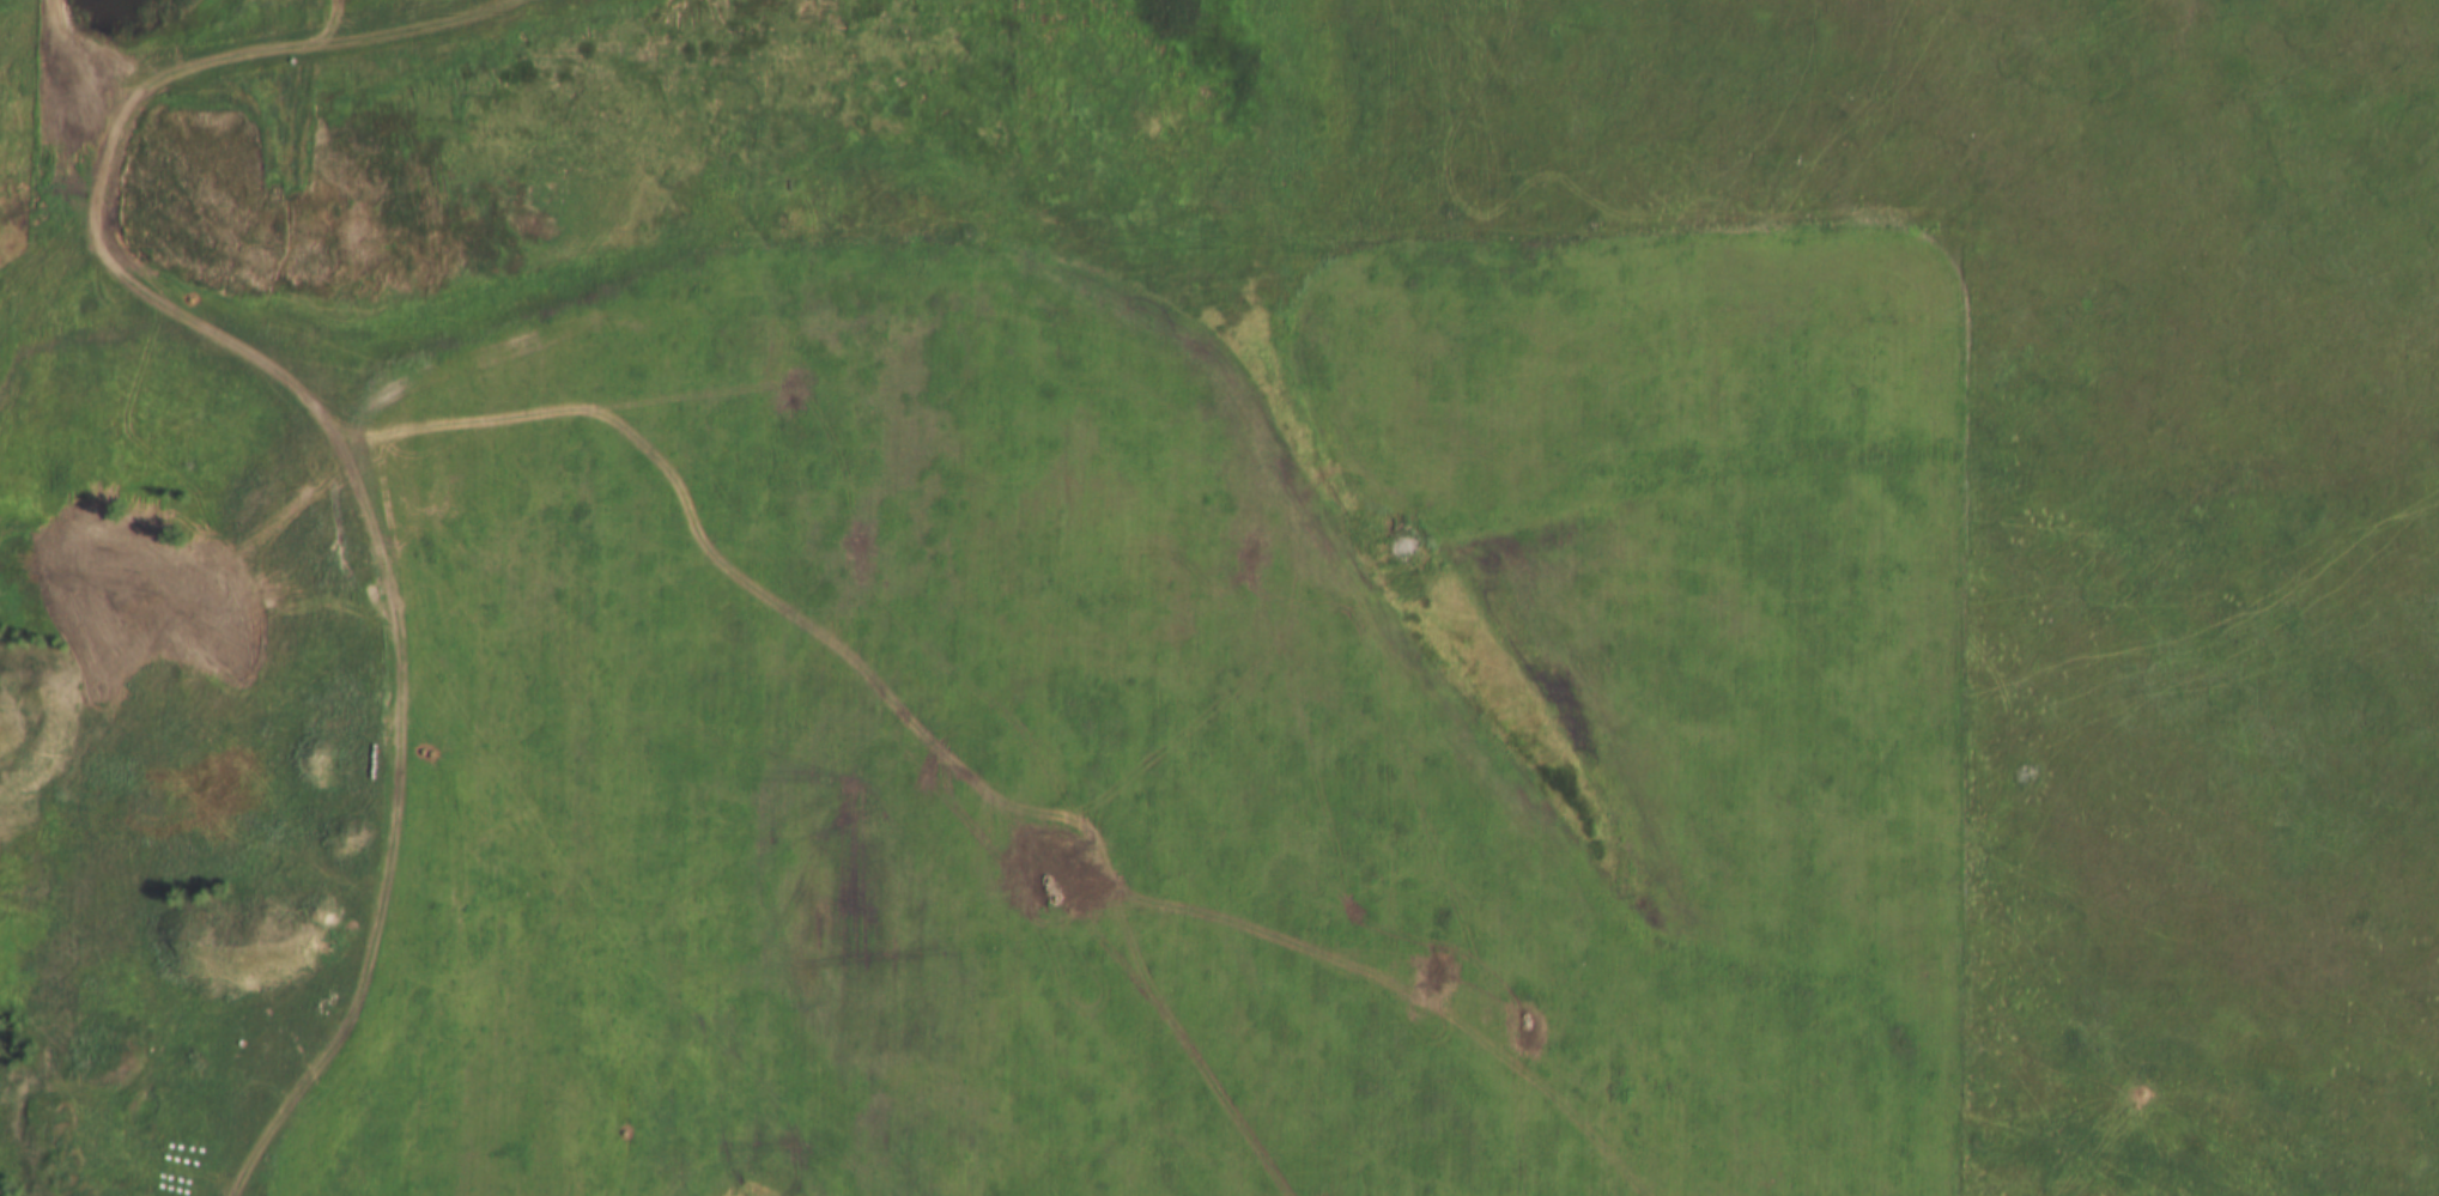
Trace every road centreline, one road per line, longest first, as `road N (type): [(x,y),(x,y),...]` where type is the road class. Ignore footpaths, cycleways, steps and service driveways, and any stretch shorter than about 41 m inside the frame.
road 1 (track): [(225,1195),(274,1136),(415,1010),(490,978),(554,924),(580,851),(576,710),(551,630),(524,595),(406,515),(269,374),(131,287),(104,245),(104,181),(121,121),(153,92),(198,74),(418,38),(548,0)]

